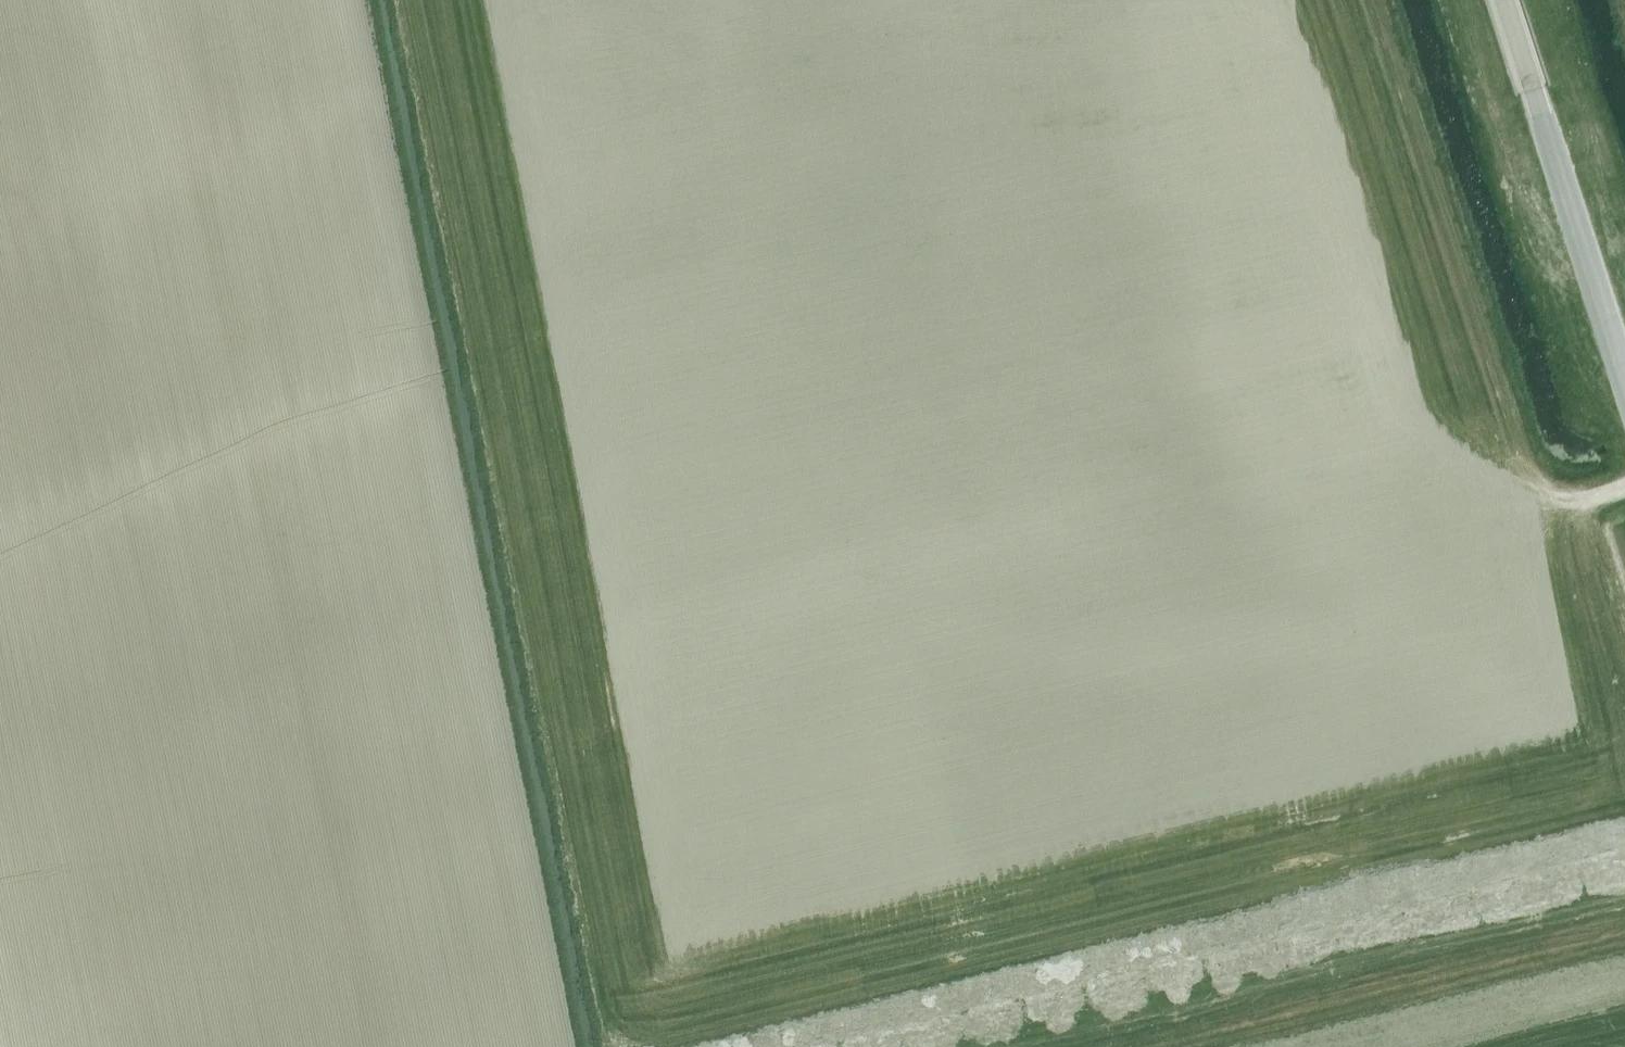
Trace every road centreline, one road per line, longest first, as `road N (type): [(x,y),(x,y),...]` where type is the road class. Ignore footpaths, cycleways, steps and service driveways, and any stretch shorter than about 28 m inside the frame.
road 1 (tertiary): [(1624,370),(1507,0)]

